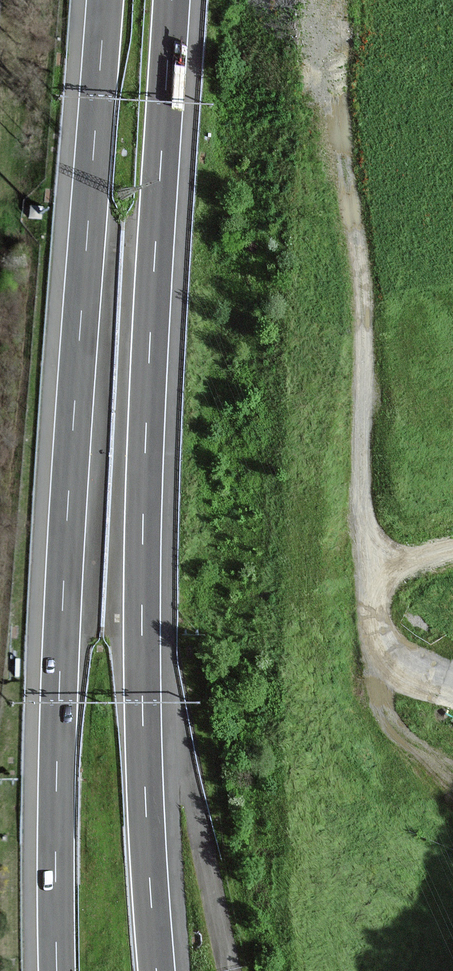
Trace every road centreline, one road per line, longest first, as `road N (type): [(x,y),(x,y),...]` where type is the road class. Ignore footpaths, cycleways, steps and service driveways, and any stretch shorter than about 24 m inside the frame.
road 1 (motorway): [(104,0),(62,623),(57,970)]
road 2 (motorway): [(157,970),(143,715),(144,521),(172,0)]

